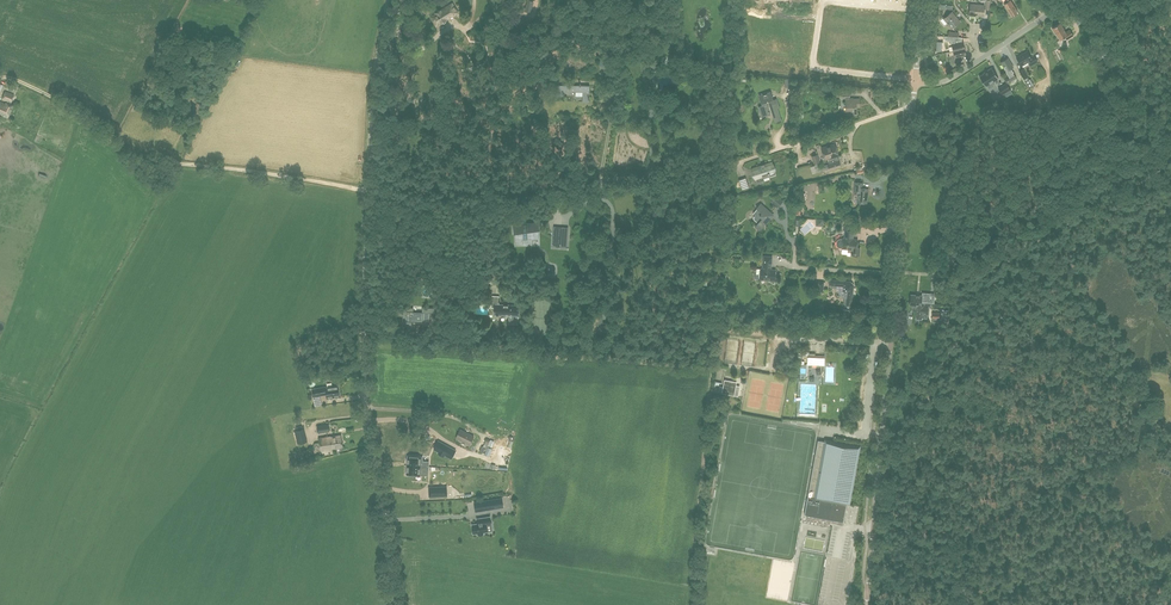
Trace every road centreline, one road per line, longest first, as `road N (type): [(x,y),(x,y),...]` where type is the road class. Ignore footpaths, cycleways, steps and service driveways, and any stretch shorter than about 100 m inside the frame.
road 1 (unclassified): [(369,191),(481,205),(694,174),(912,108)]
road 2 (unclassified): [(866,604),(912,108)]
road 3 (unclassified): [(393,604),(363,372),(369,191)]
road 4 (track): [(369,191),(154,159),(114,141),(80,112),(0,76)]
road 5 (unclassified): [(369,191),(376,64),(388,0)]
road 6 (residential): [(915,80),(813,68),(816,35)]

